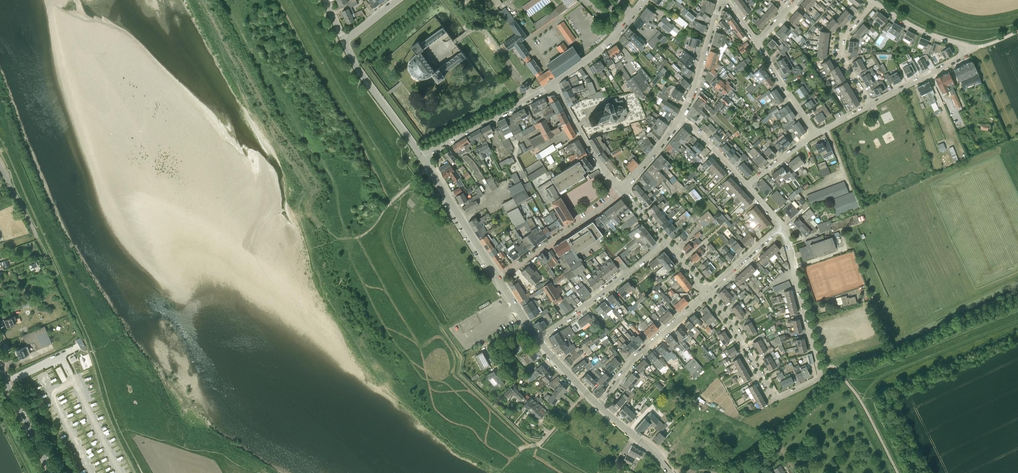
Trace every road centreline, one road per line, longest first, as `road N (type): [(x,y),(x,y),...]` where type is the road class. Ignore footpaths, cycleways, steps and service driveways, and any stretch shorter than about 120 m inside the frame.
road 1 (residential): [(774,399),(821,376),(781,227)]
road 2 (residential): [(538,339),(666,243)]
road 3 (residential): [(600,406),(633,359),(706,293)]
road 4 (residential): [(499,279),(621,188)]
road 5 (residential): [(422,158),(552,83)]
road 6 (tertiary): [(499,279),(422,158)]
road 7 (tertiary): [(422,158),(344,42)]
road 8 (residential): [(872,103),(986,45)]
road 9 (residential): [(680,119),(724,0)]
road 10 (residential): [(774,399),(706,293)]
road 11 (residential): [(621,188),(552,83)]
road 12 (residential): [(872,103),(846,61),(844,41),(876,0)]
road 13 (residential): [(986,45),(931,34),(876,0)]

